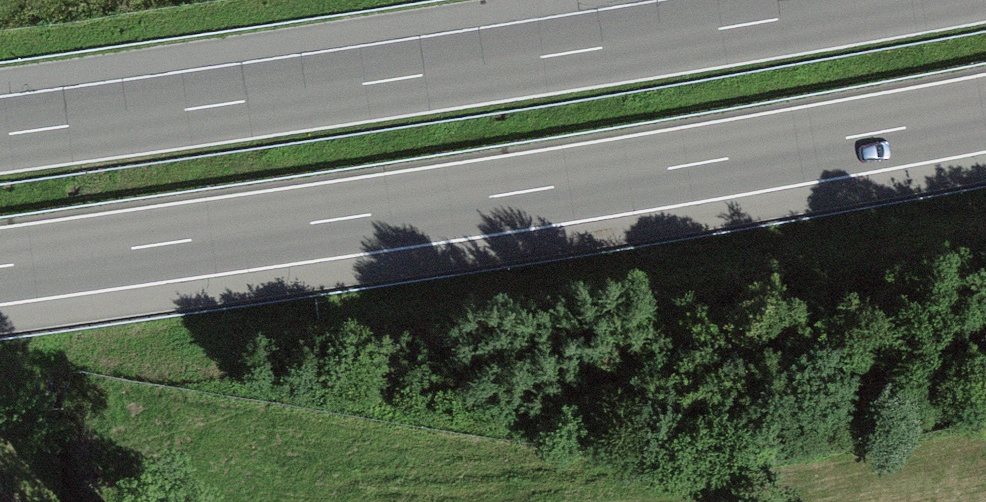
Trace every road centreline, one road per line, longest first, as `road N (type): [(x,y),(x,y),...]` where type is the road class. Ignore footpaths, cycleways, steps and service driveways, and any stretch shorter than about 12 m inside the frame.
road 1 (motorway): [(0,269),(527,194),(985,115)]
road 2 (motorway): [(886,0),(0,134)]

